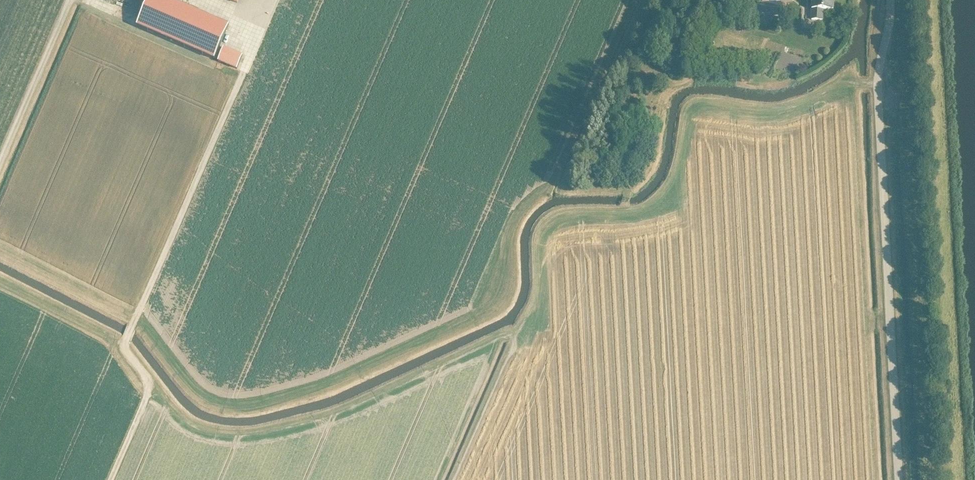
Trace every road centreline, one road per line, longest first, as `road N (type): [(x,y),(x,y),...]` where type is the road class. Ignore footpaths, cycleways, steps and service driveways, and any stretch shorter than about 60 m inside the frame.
road 1 (track): [(114,479),(149,400),(124,345),(273,0)]
road 2 (unclassified): [(899,479),(879,89),(888,0)]

